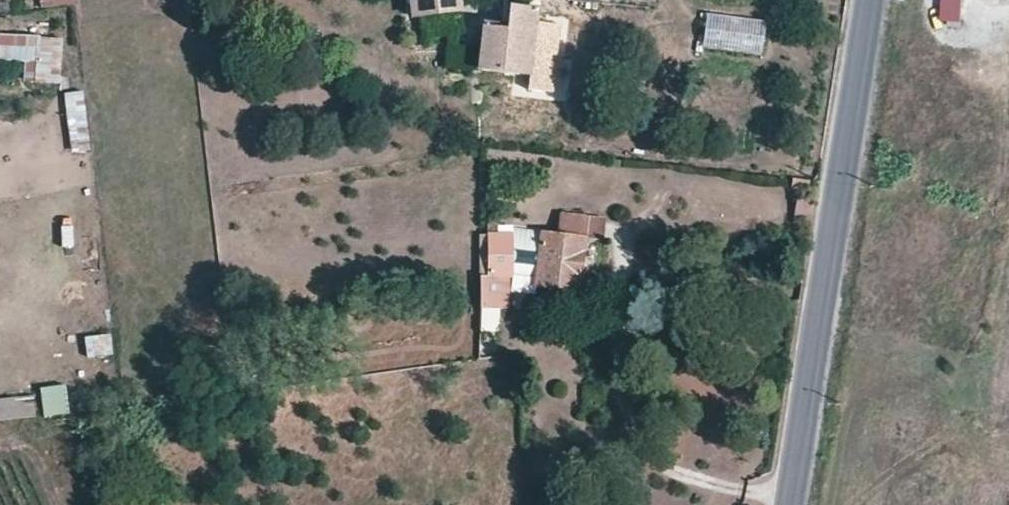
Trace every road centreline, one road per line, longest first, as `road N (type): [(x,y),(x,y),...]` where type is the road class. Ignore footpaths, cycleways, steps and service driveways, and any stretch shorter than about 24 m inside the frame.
road 1 (secondary): [(869,0),(789,504)]

